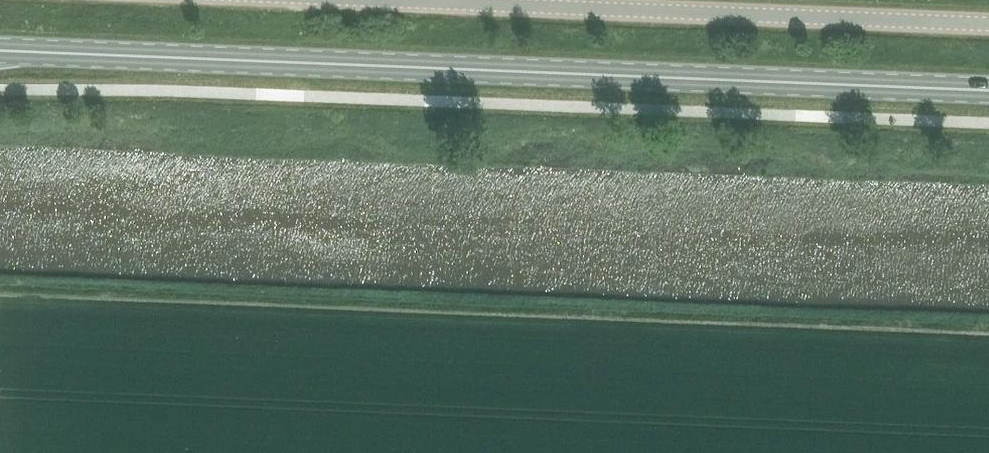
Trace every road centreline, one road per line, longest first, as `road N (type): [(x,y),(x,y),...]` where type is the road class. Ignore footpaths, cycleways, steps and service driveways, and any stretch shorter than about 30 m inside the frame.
road 1 (primary): [(988,91),(0,51)]
road 2 (unclassified): [(375,0),(988,24)]

